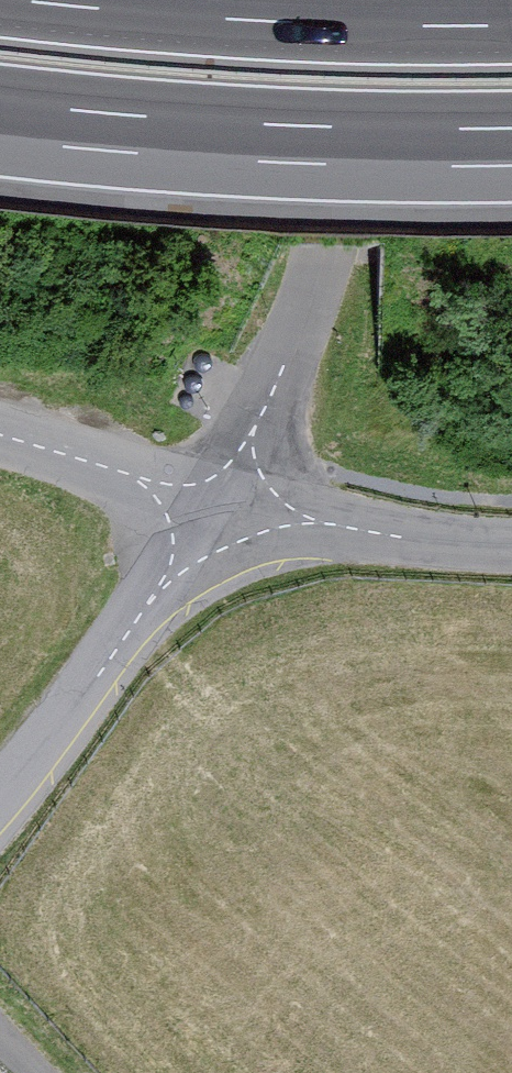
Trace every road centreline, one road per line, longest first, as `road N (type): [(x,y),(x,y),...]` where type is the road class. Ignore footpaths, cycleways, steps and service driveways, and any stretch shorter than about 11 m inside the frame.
road 1 (unclassified): [(392,0),(322,250),(218,505)]
road 2 (motorway): [(0,120),(271,142),(511,146)]
road 3 (motorway): [(511,25),(286,22),(19,0)]
road 4 (residential): [(218,505),(0,797)]
road 5 (residential): [(218,505),(324,527),(511,547)]
road 6 (residential): [(0,436),(218,505)]

